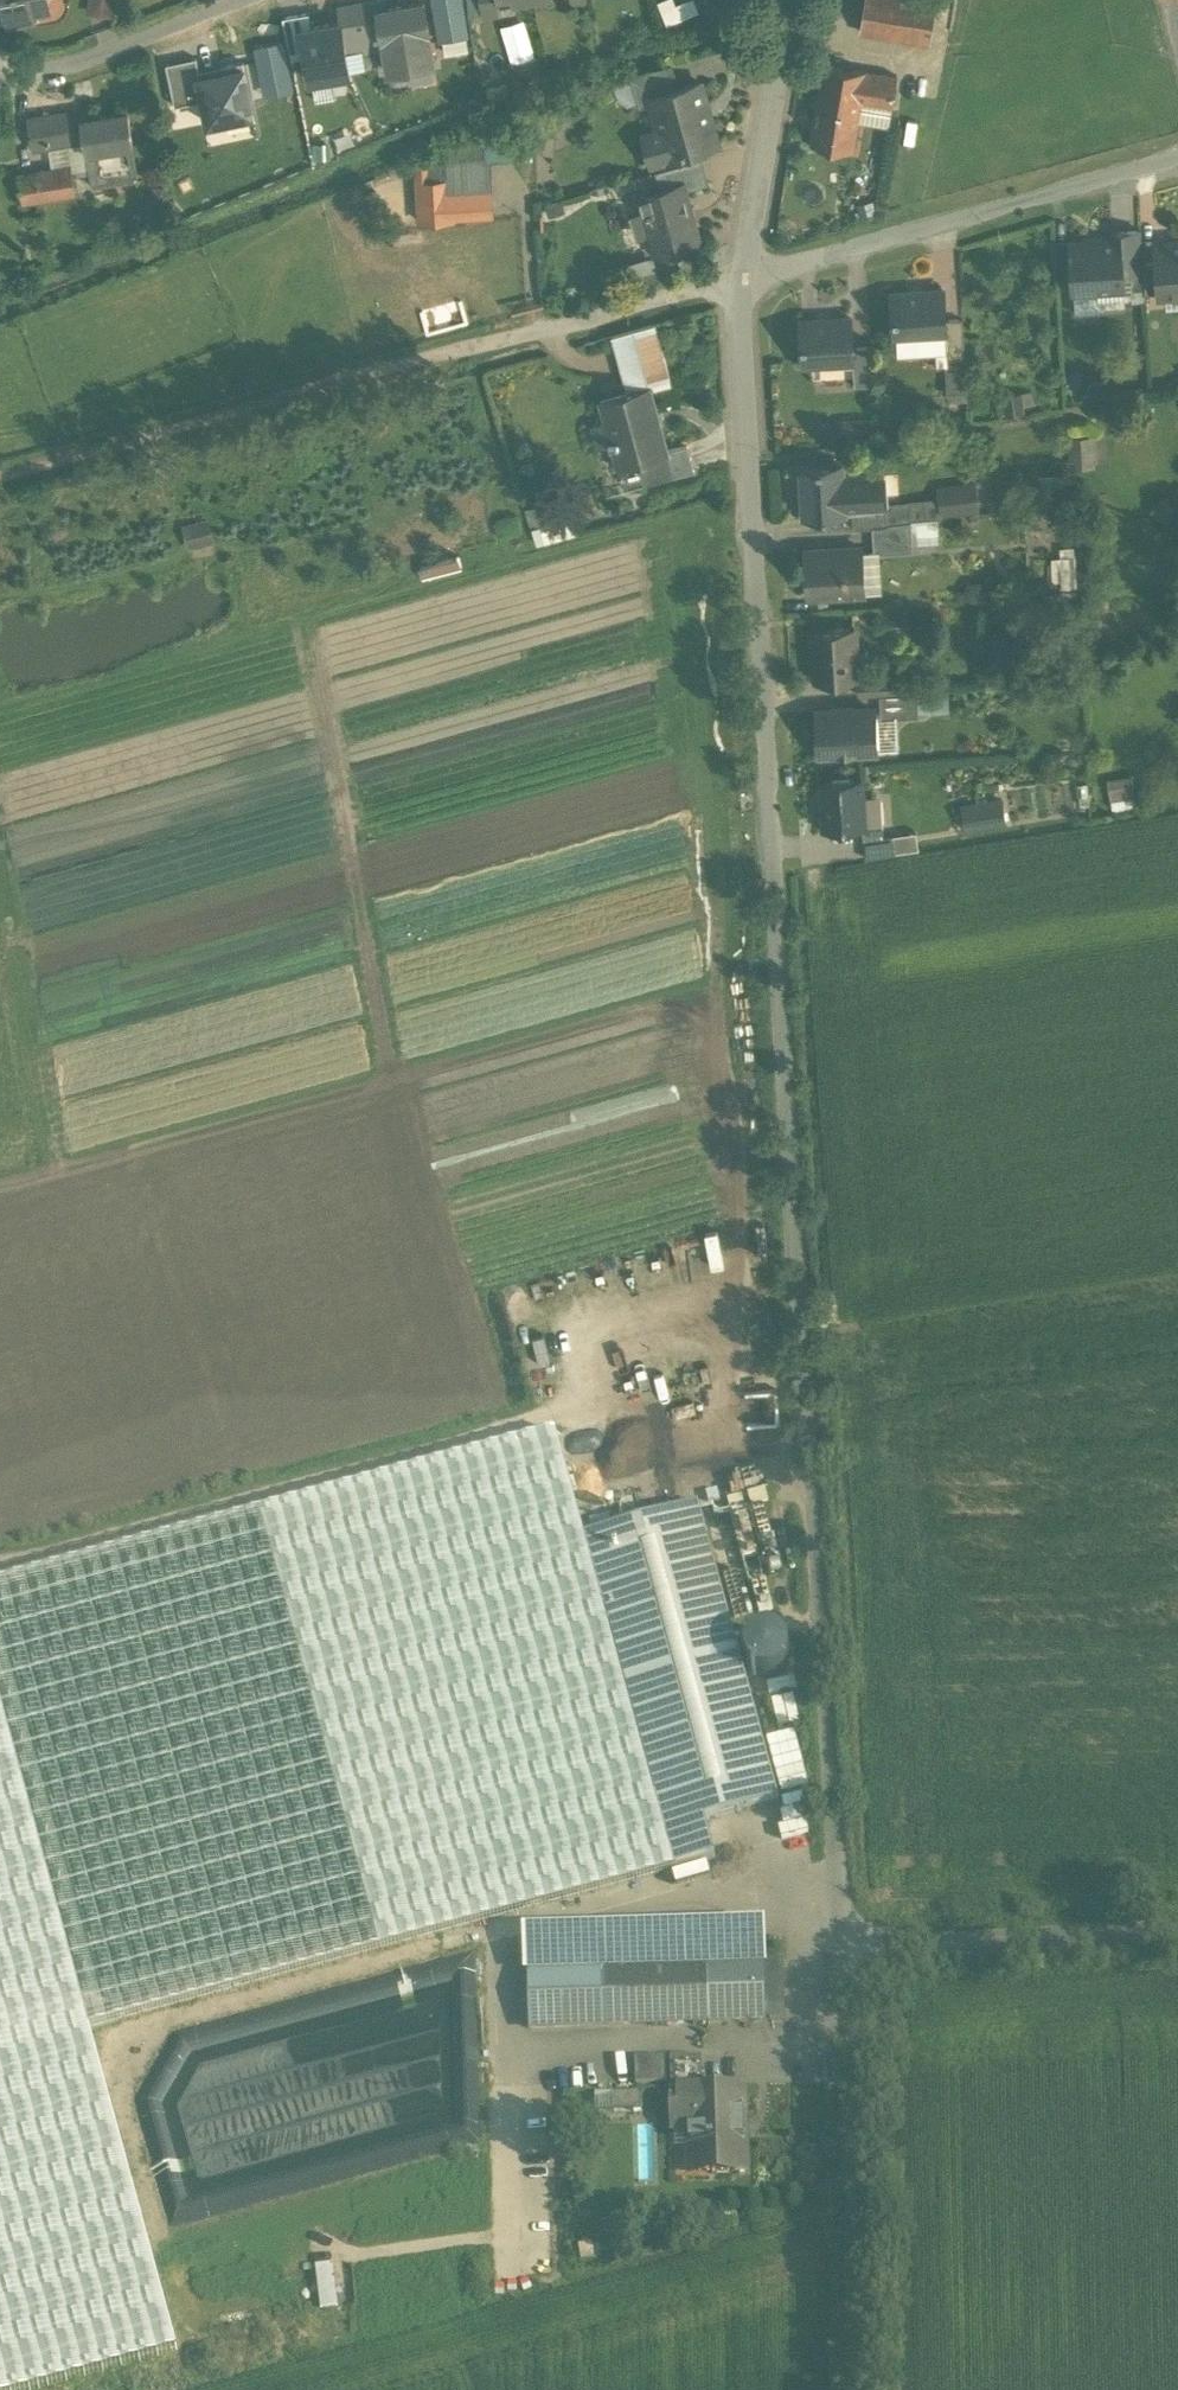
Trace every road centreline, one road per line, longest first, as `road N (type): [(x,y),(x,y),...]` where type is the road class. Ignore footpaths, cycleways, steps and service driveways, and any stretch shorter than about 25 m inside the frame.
road 1 (unclassified): [(776,950),(841,1929)]
road 2 (track): [(747,275),(0,478)]
road 3 (residential): [(747,275),(744,467),(776,950)]
road 4 (unclassified): [(841,1929),(849,2389)]
road 5 (residential): [(747,275),(1177,158)]
road 6 (residential): [(1177,1917),(841,1929)]
road 7 (residential): [(793,0),(747,275)]
road 8 (residential): [(239,0),(69,65),(0,61)]

